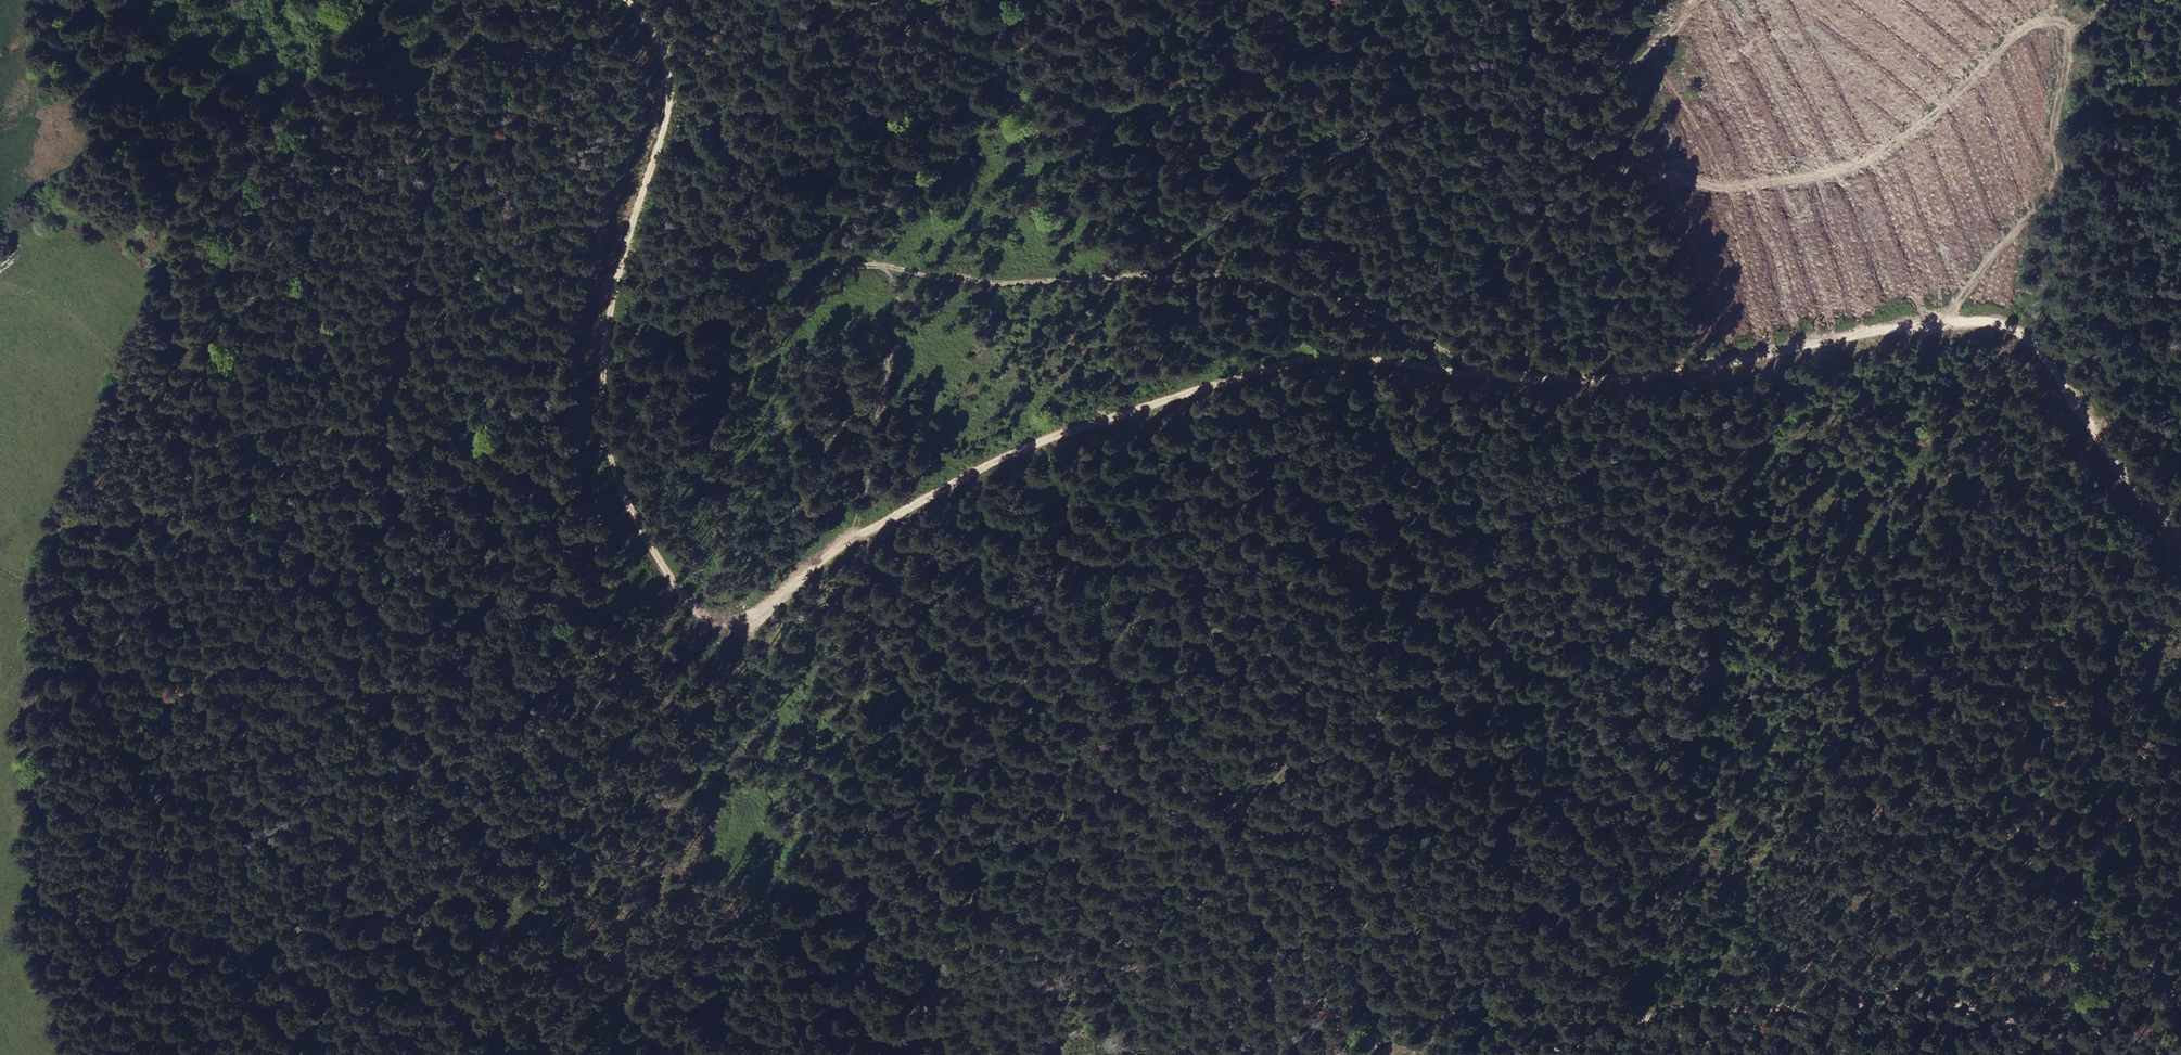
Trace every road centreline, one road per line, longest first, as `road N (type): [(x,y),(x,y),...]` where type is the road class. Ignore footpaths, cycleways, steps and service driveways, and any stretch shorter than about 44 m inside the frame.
road 1 (track): [(623,0),(681,109),(618,423),(635,508),(678,565),(743,622),(765,616),(801,561),(966,457),(1228,377),(1339,368),(1481,401),(1593,394),(1914,337),(1988,362),(2180,579)]
road 2 (track): [(1578,1054),(1613,1028),(1684,1008),(1931,989),(1979,994),(2128,1054)]

